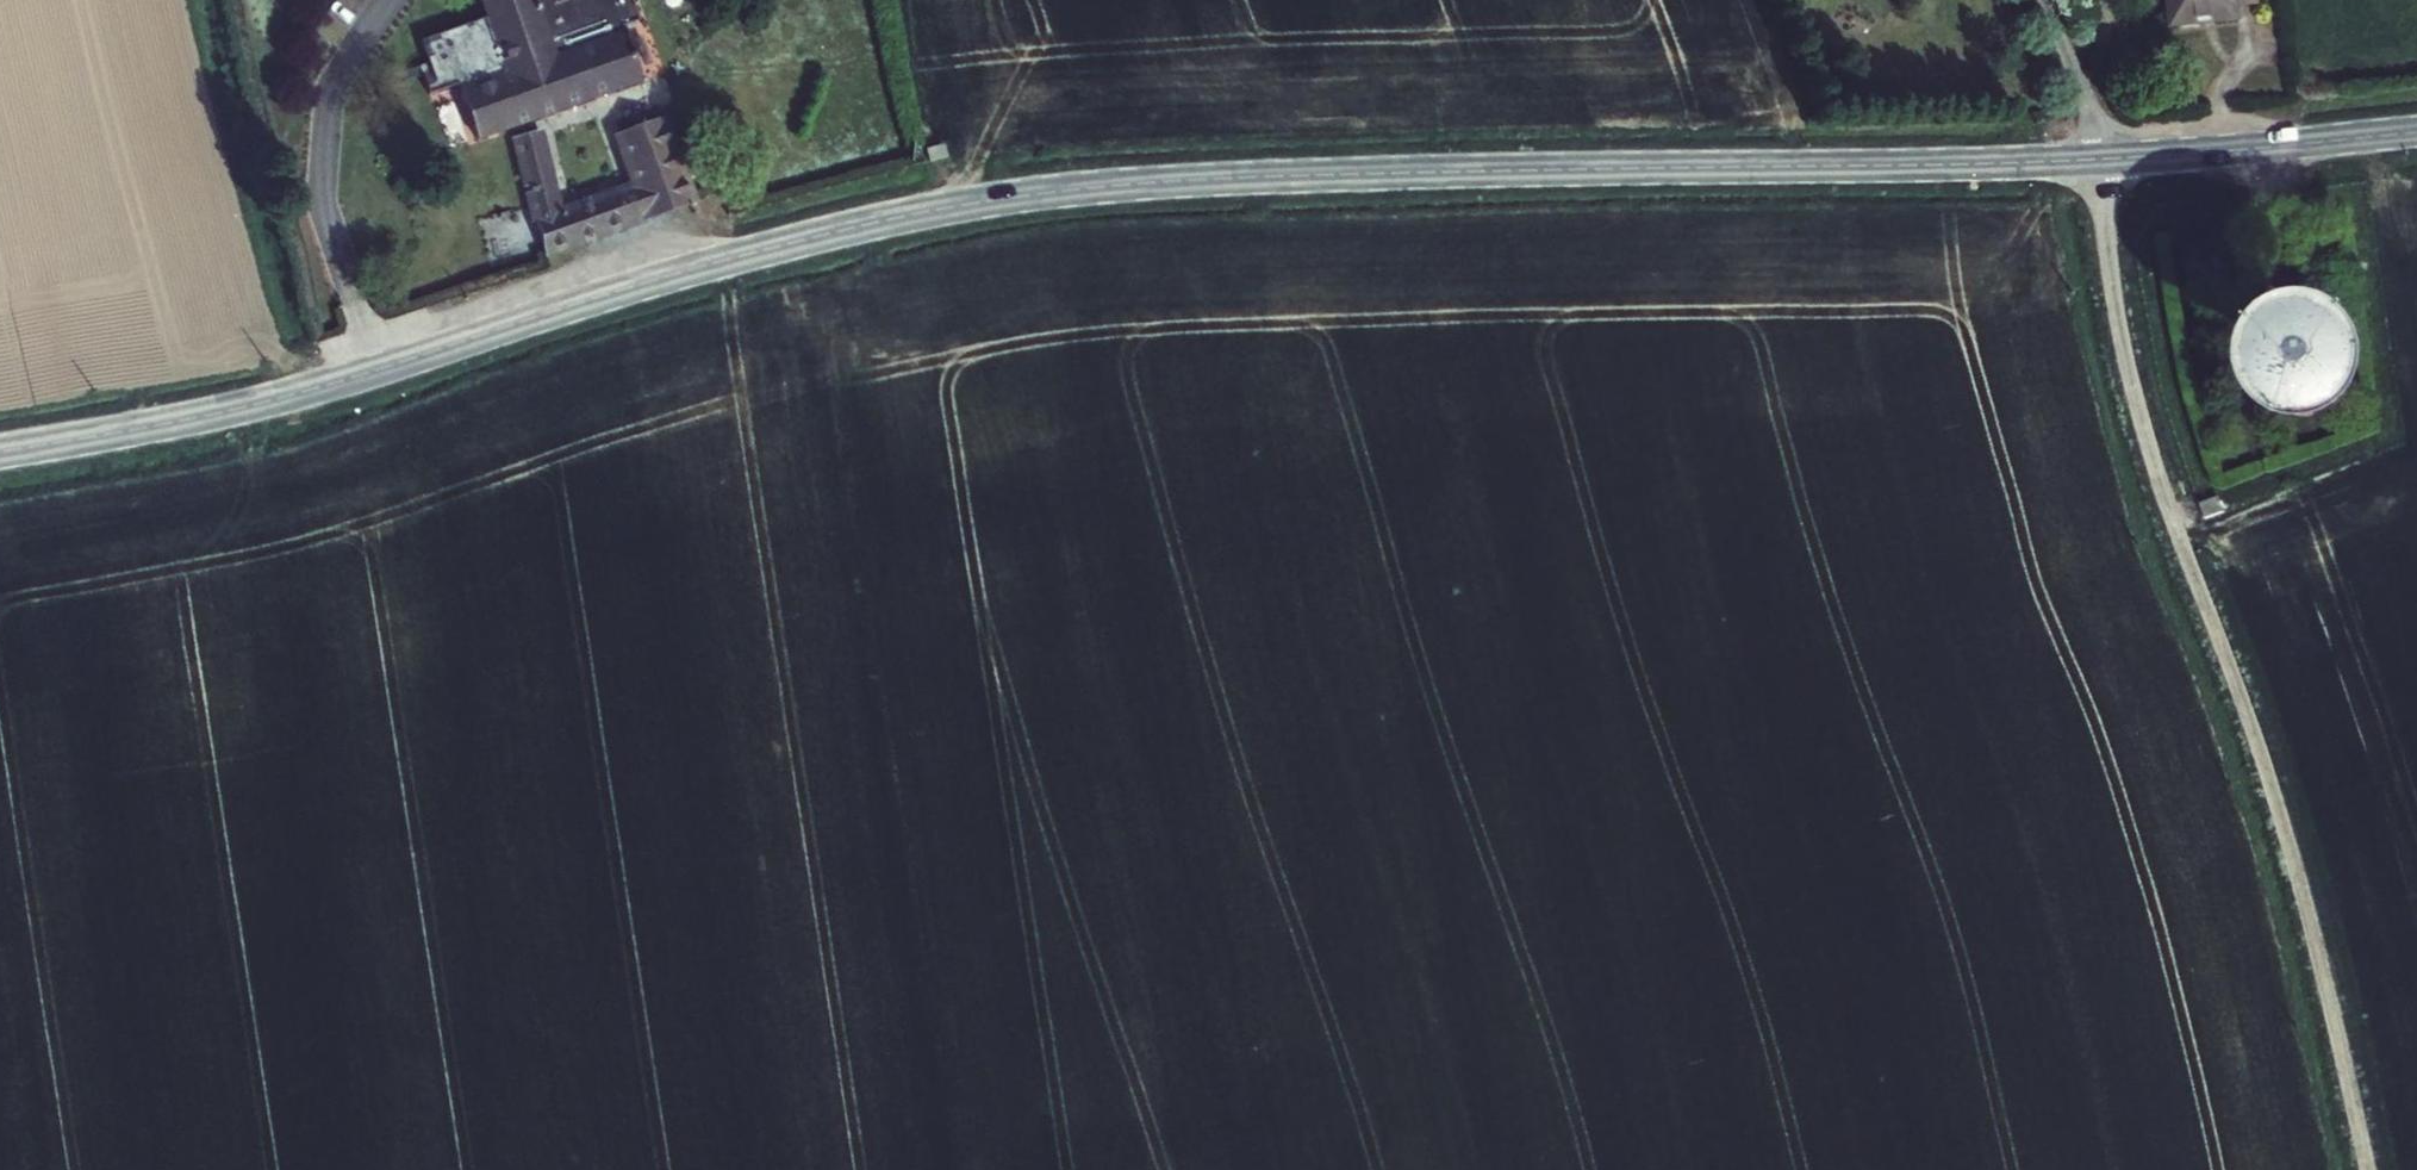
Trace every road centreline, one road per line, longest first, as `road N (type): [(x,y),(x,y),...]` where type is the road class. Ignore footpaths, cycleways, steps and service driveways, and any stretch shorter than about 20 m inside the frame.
road 1 (secondary): [(0,453),(254,406),(739,256),(1030,194),(1241,177),(2098,160)]
road 2 (unclassified): [(2368,1169),(2285,832),(2139,413),(2098,160)]
road 3 (secondary): [(2098,160),(2416,132)]
road 4 (unclassified): [(2098,160),(2089,108),(2047,0)]

